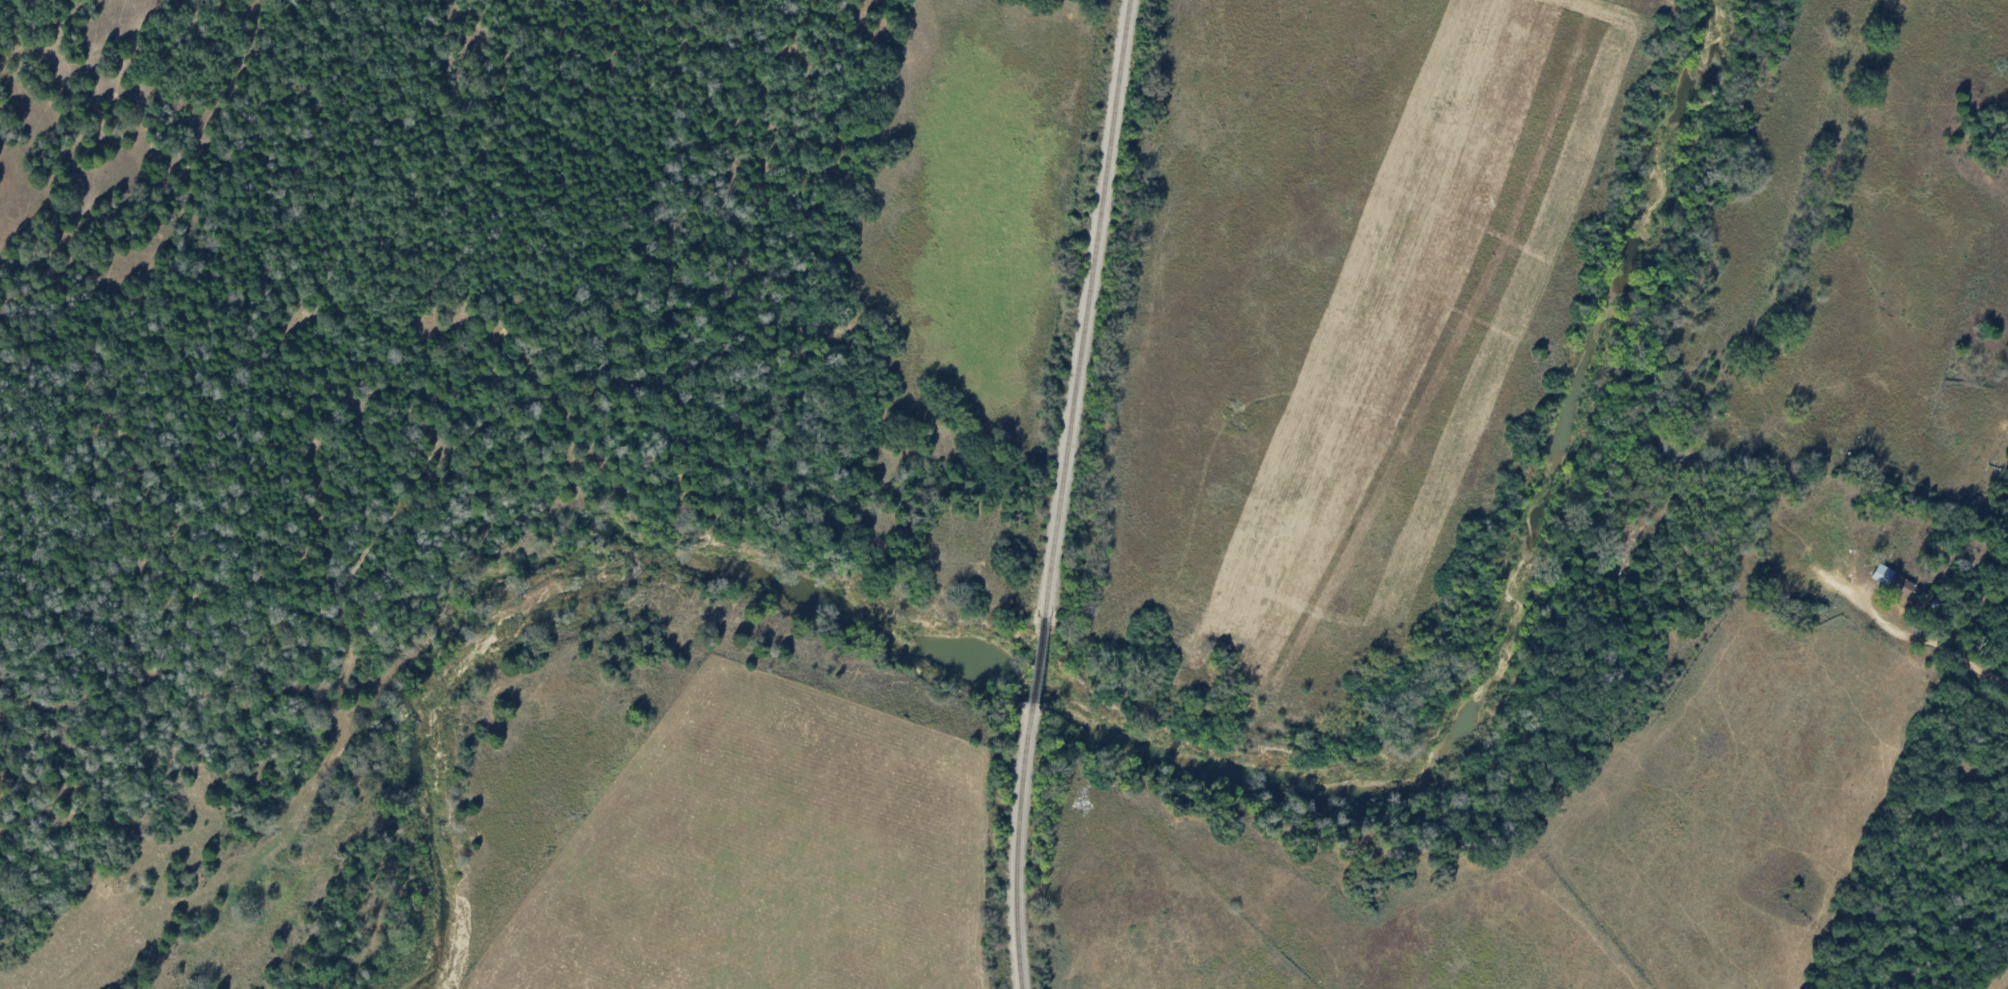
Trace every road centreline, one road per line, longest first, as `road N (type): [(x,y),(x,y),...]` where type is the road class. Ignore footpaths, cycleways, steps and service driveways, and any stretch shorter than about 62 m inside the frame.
road 1 (residential): [(1838,588),(1890,627),(1949,648),(2007,686)]

